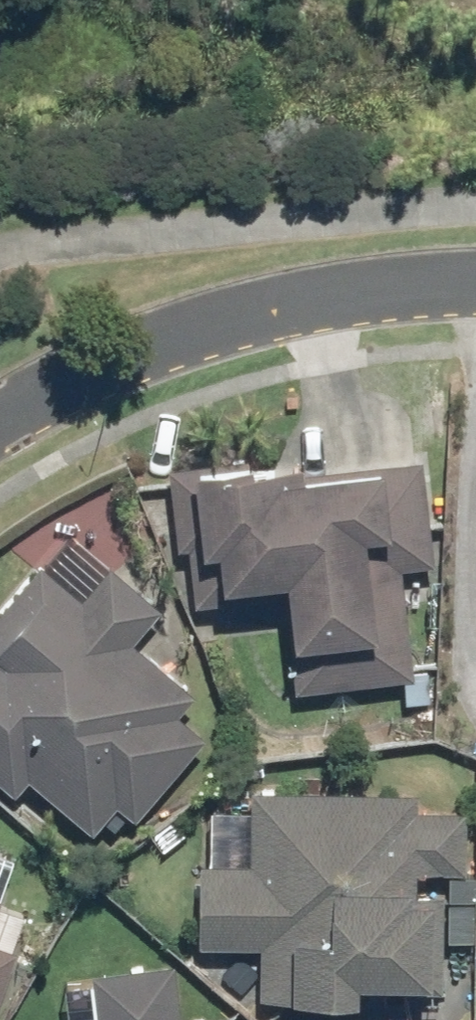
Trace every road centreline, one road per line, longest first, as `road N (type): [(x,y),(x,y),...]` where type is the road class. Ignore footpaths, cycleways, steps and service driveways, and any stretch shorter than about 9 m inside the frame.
road 1 (residential): [(471,285),(205,326),(0,422)]

